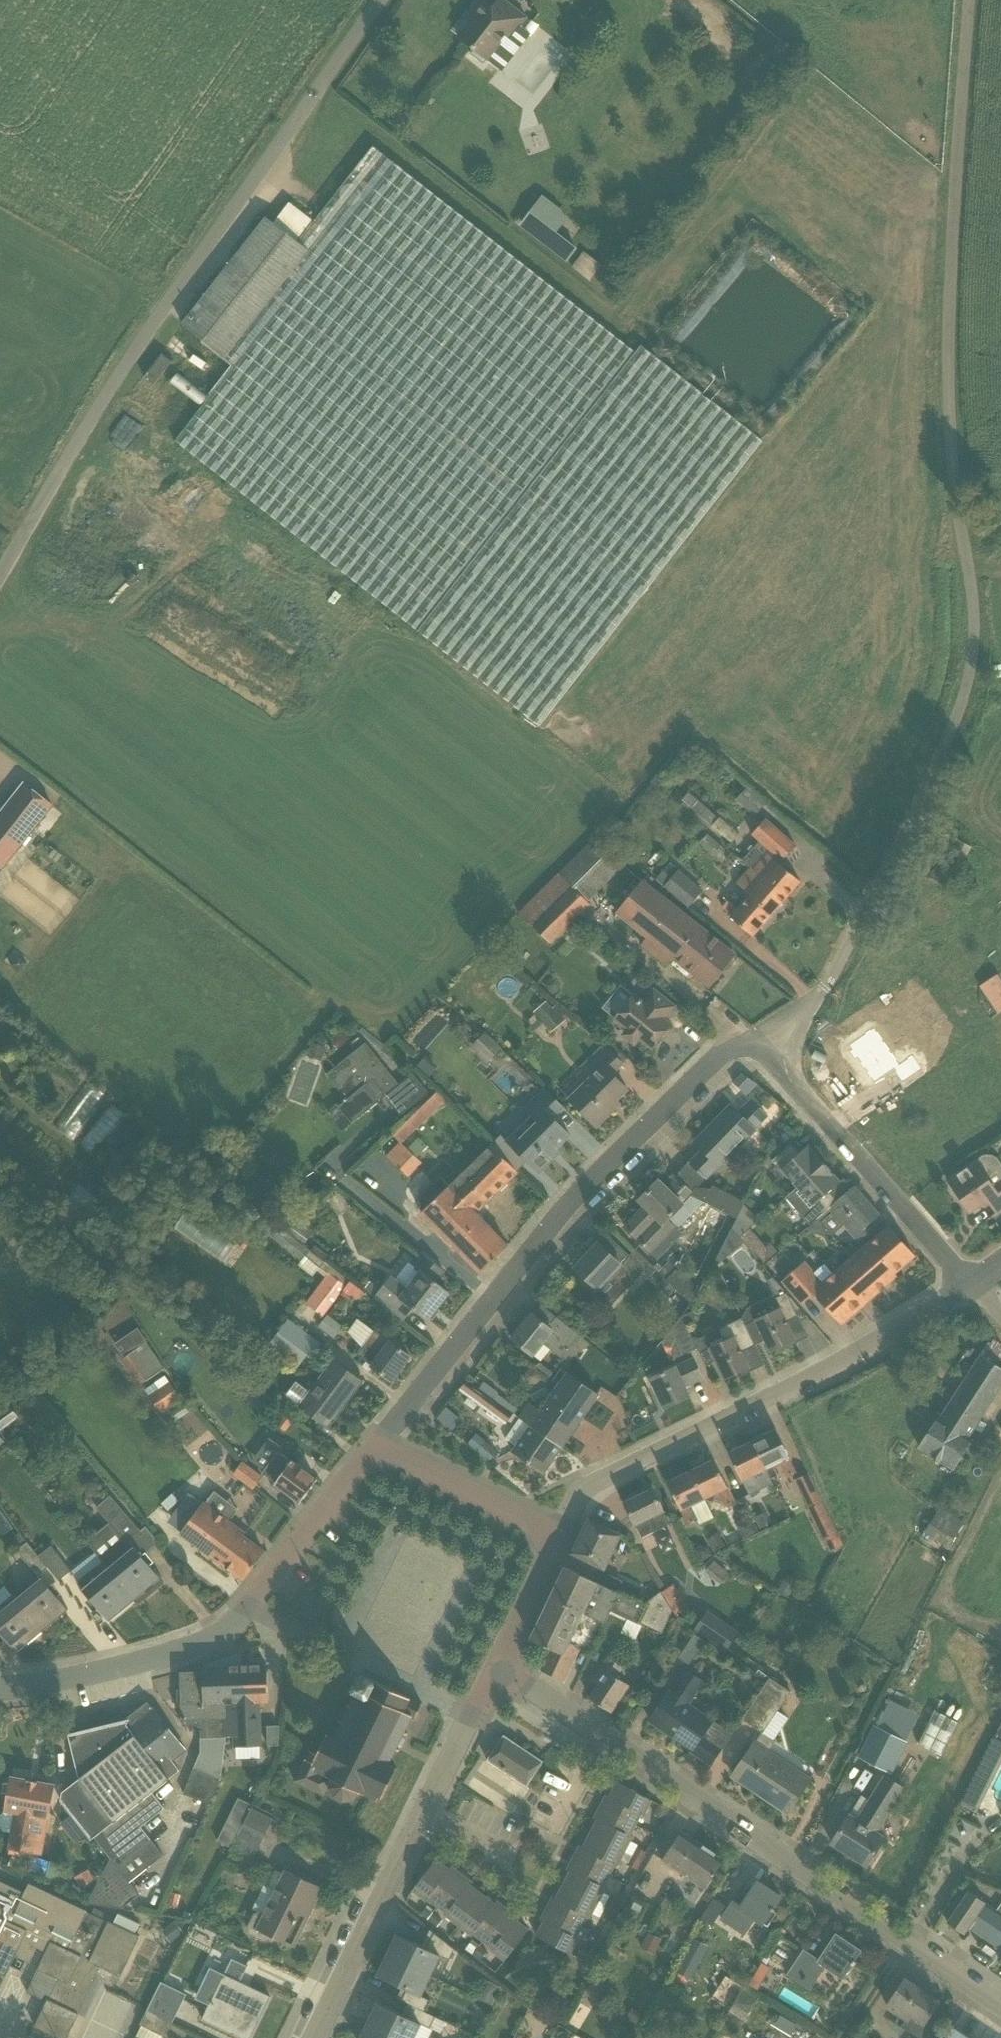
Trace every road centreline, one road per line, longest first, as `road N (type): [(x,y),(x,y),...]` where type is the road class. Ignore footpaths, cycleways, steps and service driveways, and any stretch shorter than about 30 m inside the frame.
road 1 (residential): [(785,1045),(823,988),(921,797),(957,718),(972,649),(947,344),(969,0)]
road 2 (residential): [(0,580),(69,460),(383,0)]
road 3 (residential): [(375,1447),(574,1201),(729,1048),(785,1045)]
road 4 (tertiary): [(558,1537),(581,1488),(855,1356),(971,1285)]
road 5 (residential): [(606,1739),(1000,2003)]
road 6 (residential): [(0,1689),(43,1685),(224,1638),(375,1447)]
road 7 (residential): [(971,1285),(798,1088),(785,1045)]
road 8 (tertiary): [(315,2037),(425,1813)]
road 9 (residential): [(558,1537),(375,1447)]
road 10 (tertiary): [(425,1813),(497,1666)]
road 11 (tertiary): [(497,1666),(558,1537)]
road 12 (residential): [(497,1666),(606,1739)]

